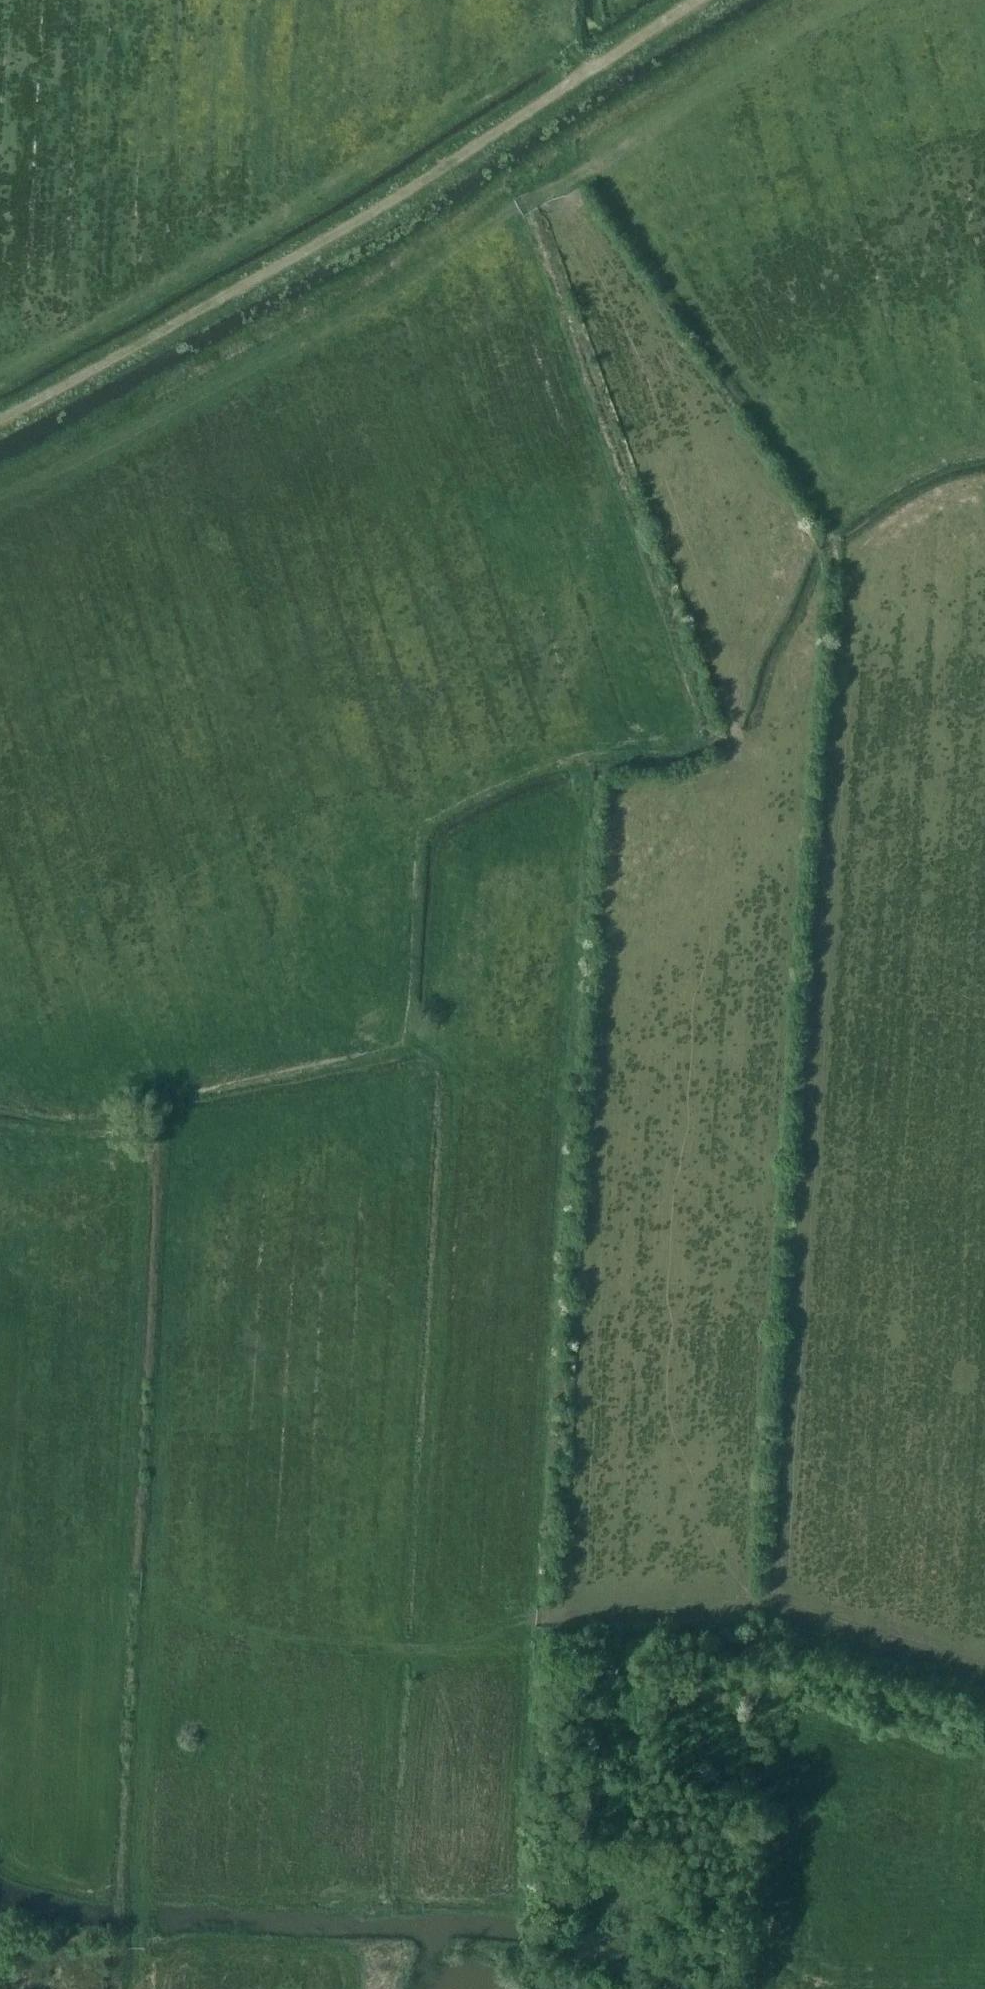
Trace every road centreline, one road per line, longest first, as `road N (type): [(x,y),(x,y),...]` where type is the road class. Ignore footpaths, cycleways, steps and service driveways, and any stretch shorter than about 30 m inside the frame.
road 1 (track): [(0,420),(698,0)]
road 2 (track): [(984,1719),(729,1649),(407,1647)]

